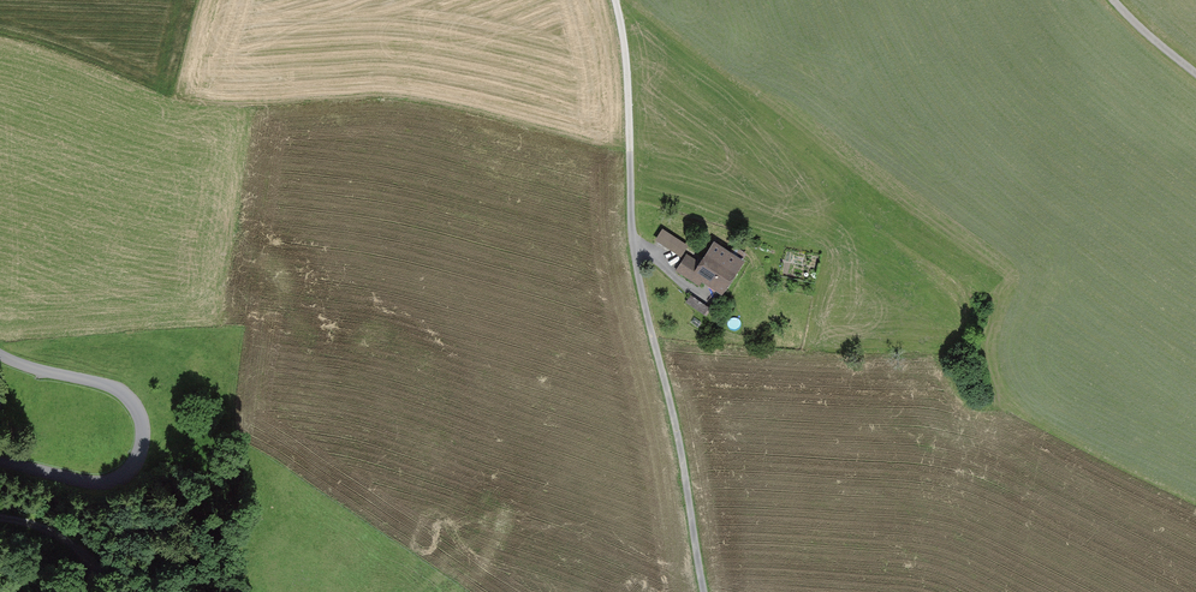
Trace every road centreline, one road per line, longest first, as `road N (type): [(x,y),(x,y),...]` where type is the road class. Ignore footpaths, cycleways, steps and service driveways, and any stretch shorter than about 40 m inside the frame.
road 1 (track): [(707,591),(639,280),(628,53),(614,0)]
road 2 (unclassified): [(0,461),(111,481),(135,463),(143,432),(132,402),(114,388),(0,355)]
road 3 (track): [(136,591),(66,538),(0,517)]

